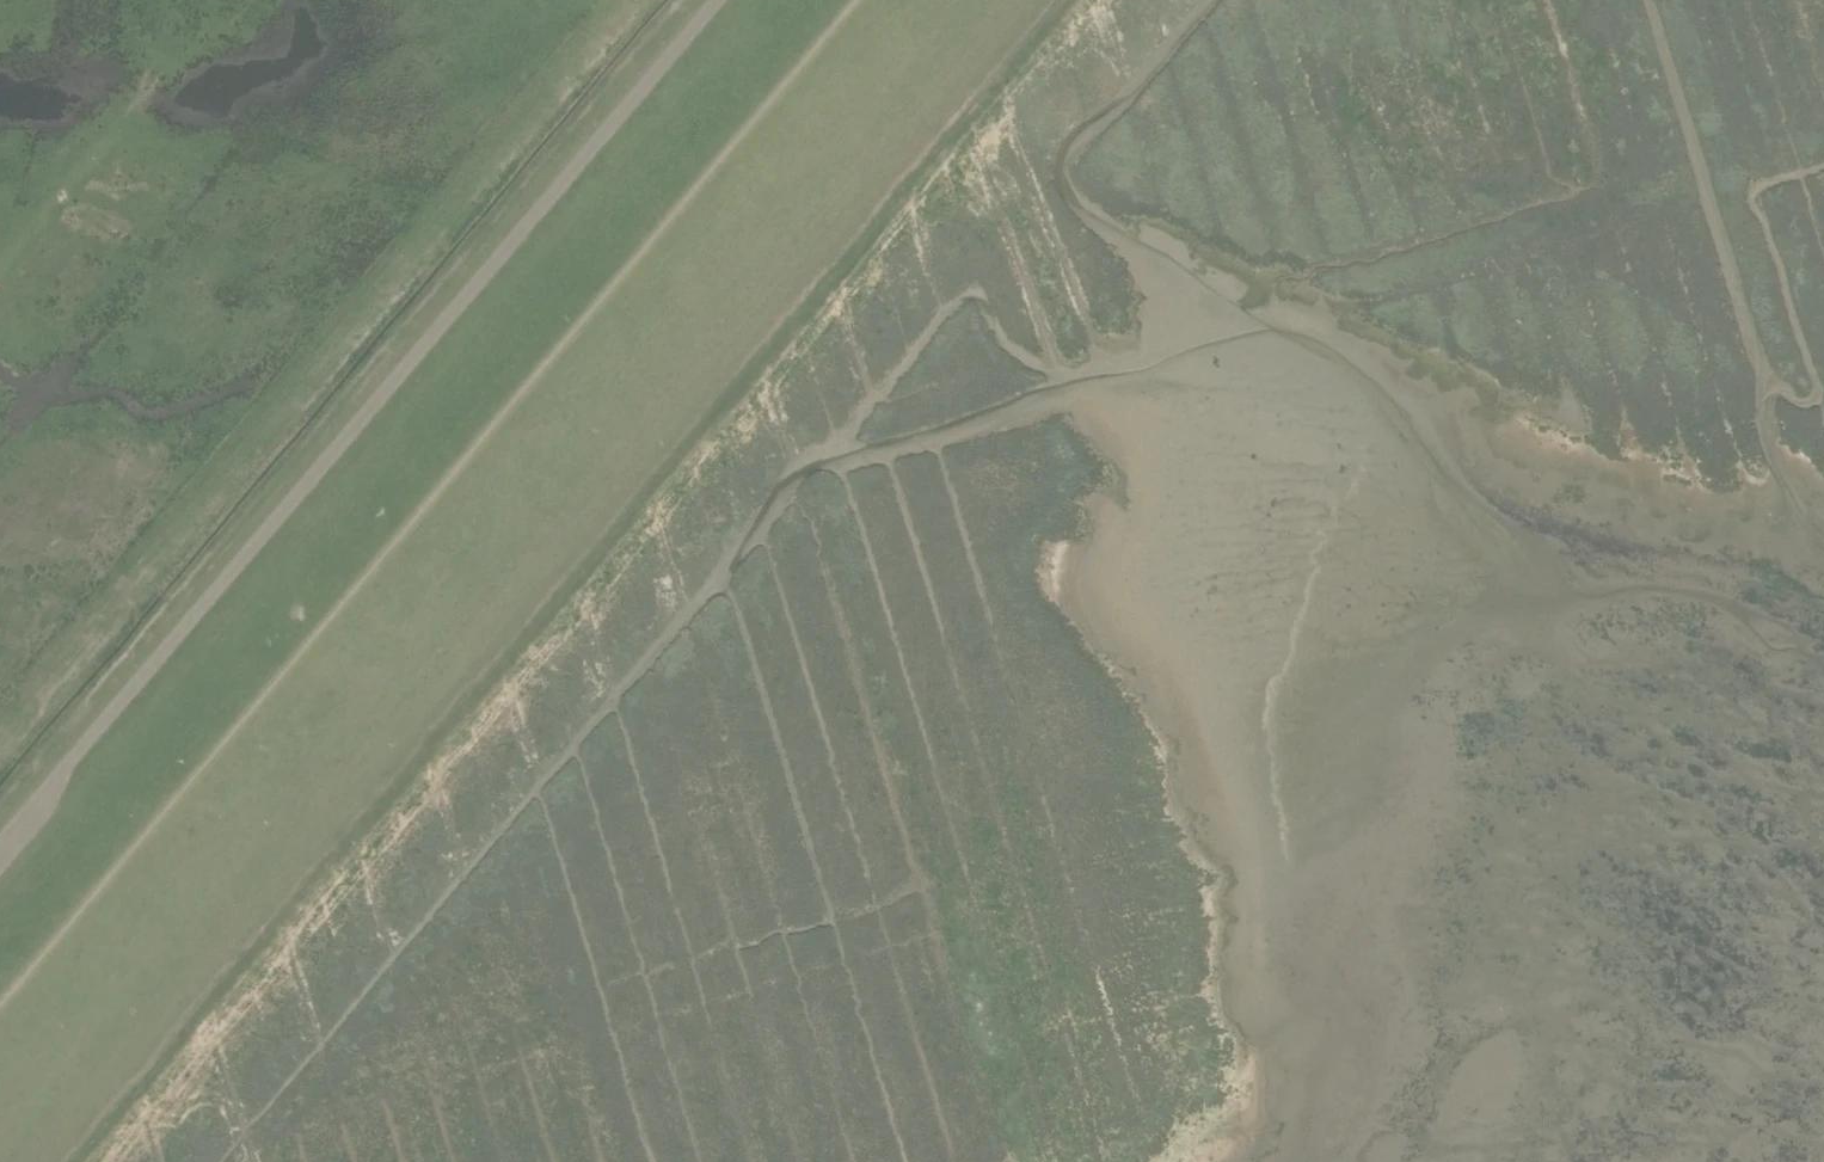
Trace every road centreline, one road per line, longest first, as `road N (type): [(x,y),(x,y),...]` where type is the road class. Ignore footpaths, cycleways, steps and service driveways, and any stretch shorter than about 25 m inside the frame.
road 1 (track): [(714,0),(0,841)]

